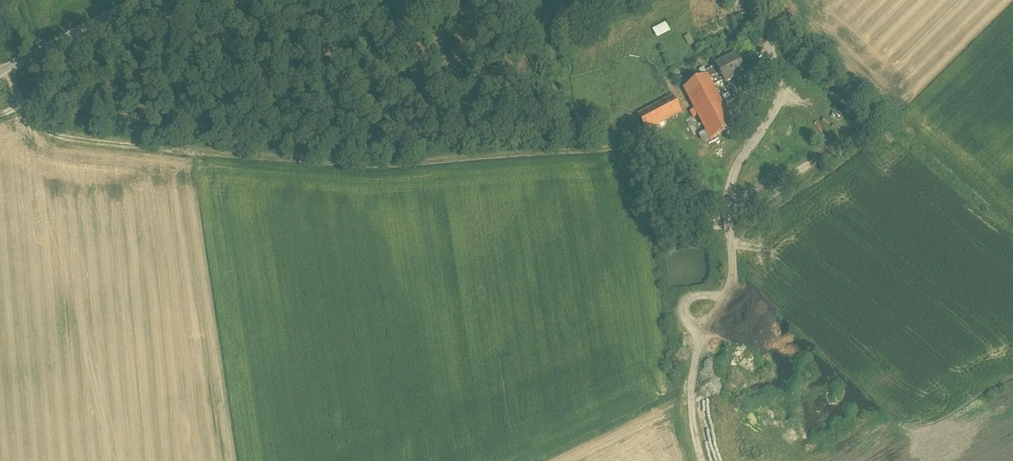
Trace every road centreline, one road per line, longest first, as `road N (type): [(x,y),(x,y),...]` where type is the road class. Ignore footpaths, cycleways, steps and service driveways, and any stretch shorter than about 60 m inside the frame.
road 1 (track): [(8,70),(50,137),(324,170),(596,156),(685,132)]
road 2 (unclassified): [(0,74),(145,0)]

